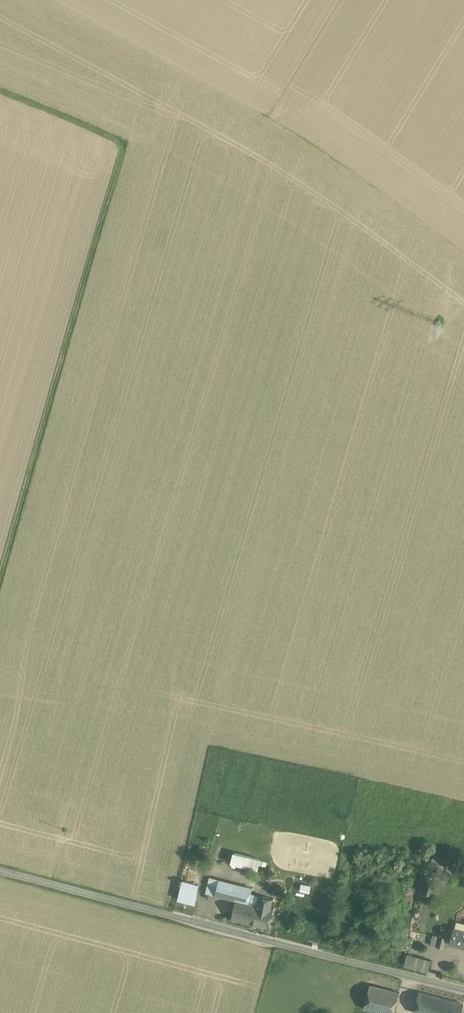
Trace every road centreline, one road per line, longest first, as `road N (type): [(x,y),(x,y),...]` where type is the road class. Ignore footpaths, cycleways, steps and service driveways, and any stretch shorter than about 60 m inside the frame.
road 1 (track): [(0,88),(105,133),(123,161),(0,602)]
road 2 (unclassified): [(0,871),(463,990)]

